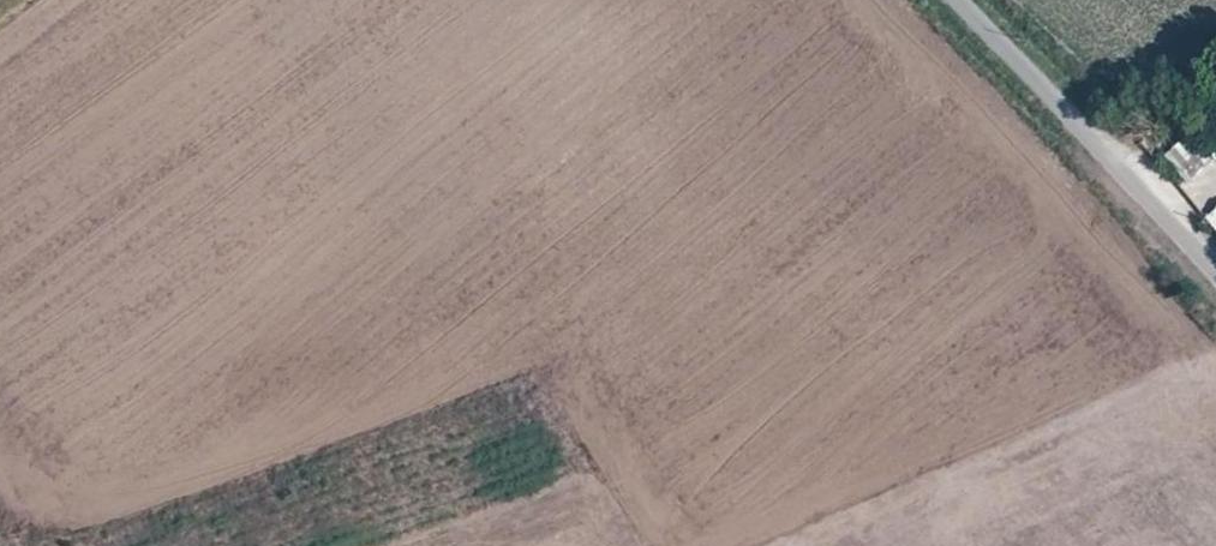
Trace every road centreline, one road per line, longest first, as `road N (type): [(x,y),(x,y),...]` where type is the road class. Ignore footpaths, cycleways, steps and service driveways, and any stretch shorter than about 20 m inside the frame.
road 1 (unclassified): [(1215,274),(1107,151),(953,0)]

